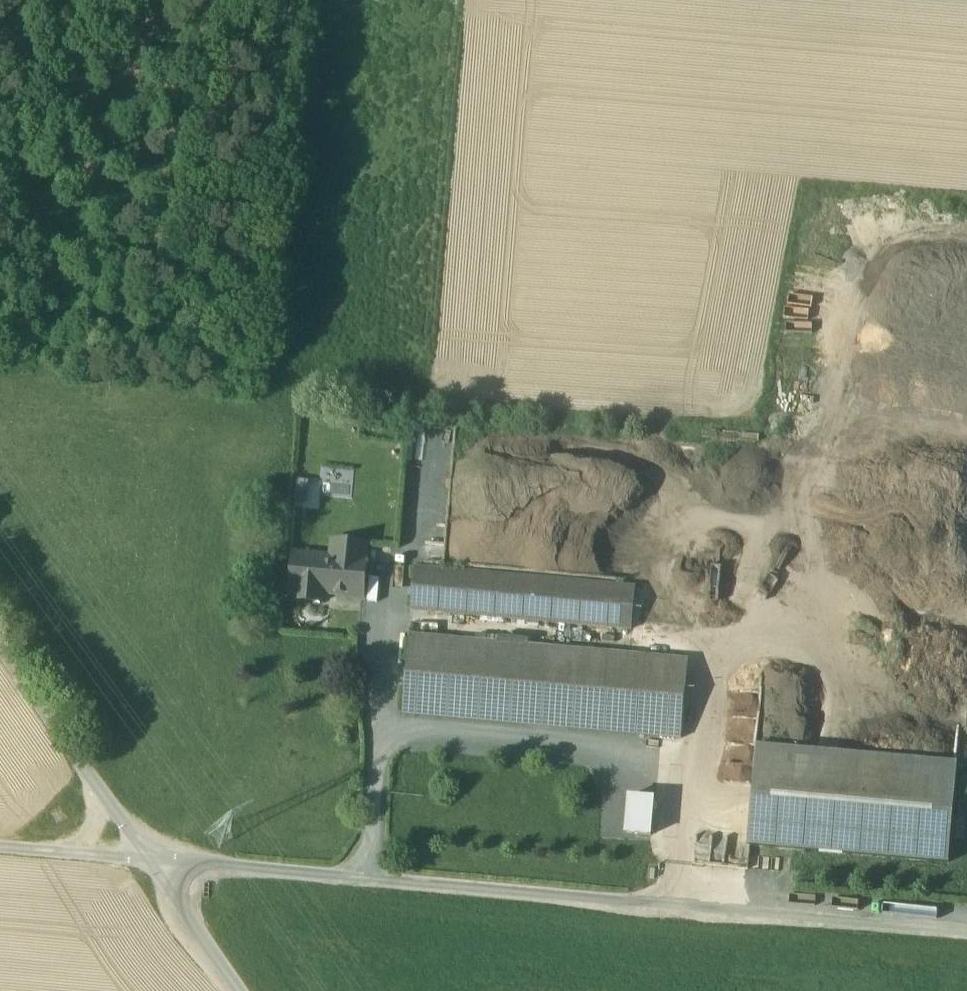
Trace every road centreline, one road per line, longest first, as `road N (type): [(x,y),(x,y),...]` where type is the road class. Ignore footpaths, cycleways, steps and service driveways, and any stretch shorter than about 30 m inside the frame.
road 1 (unclassified): [(966,932),(157,861)]
road 2 (unclassified): [(0,648),(106,800)]
road 3 (unclassified): [(157,861),(240,990)]

